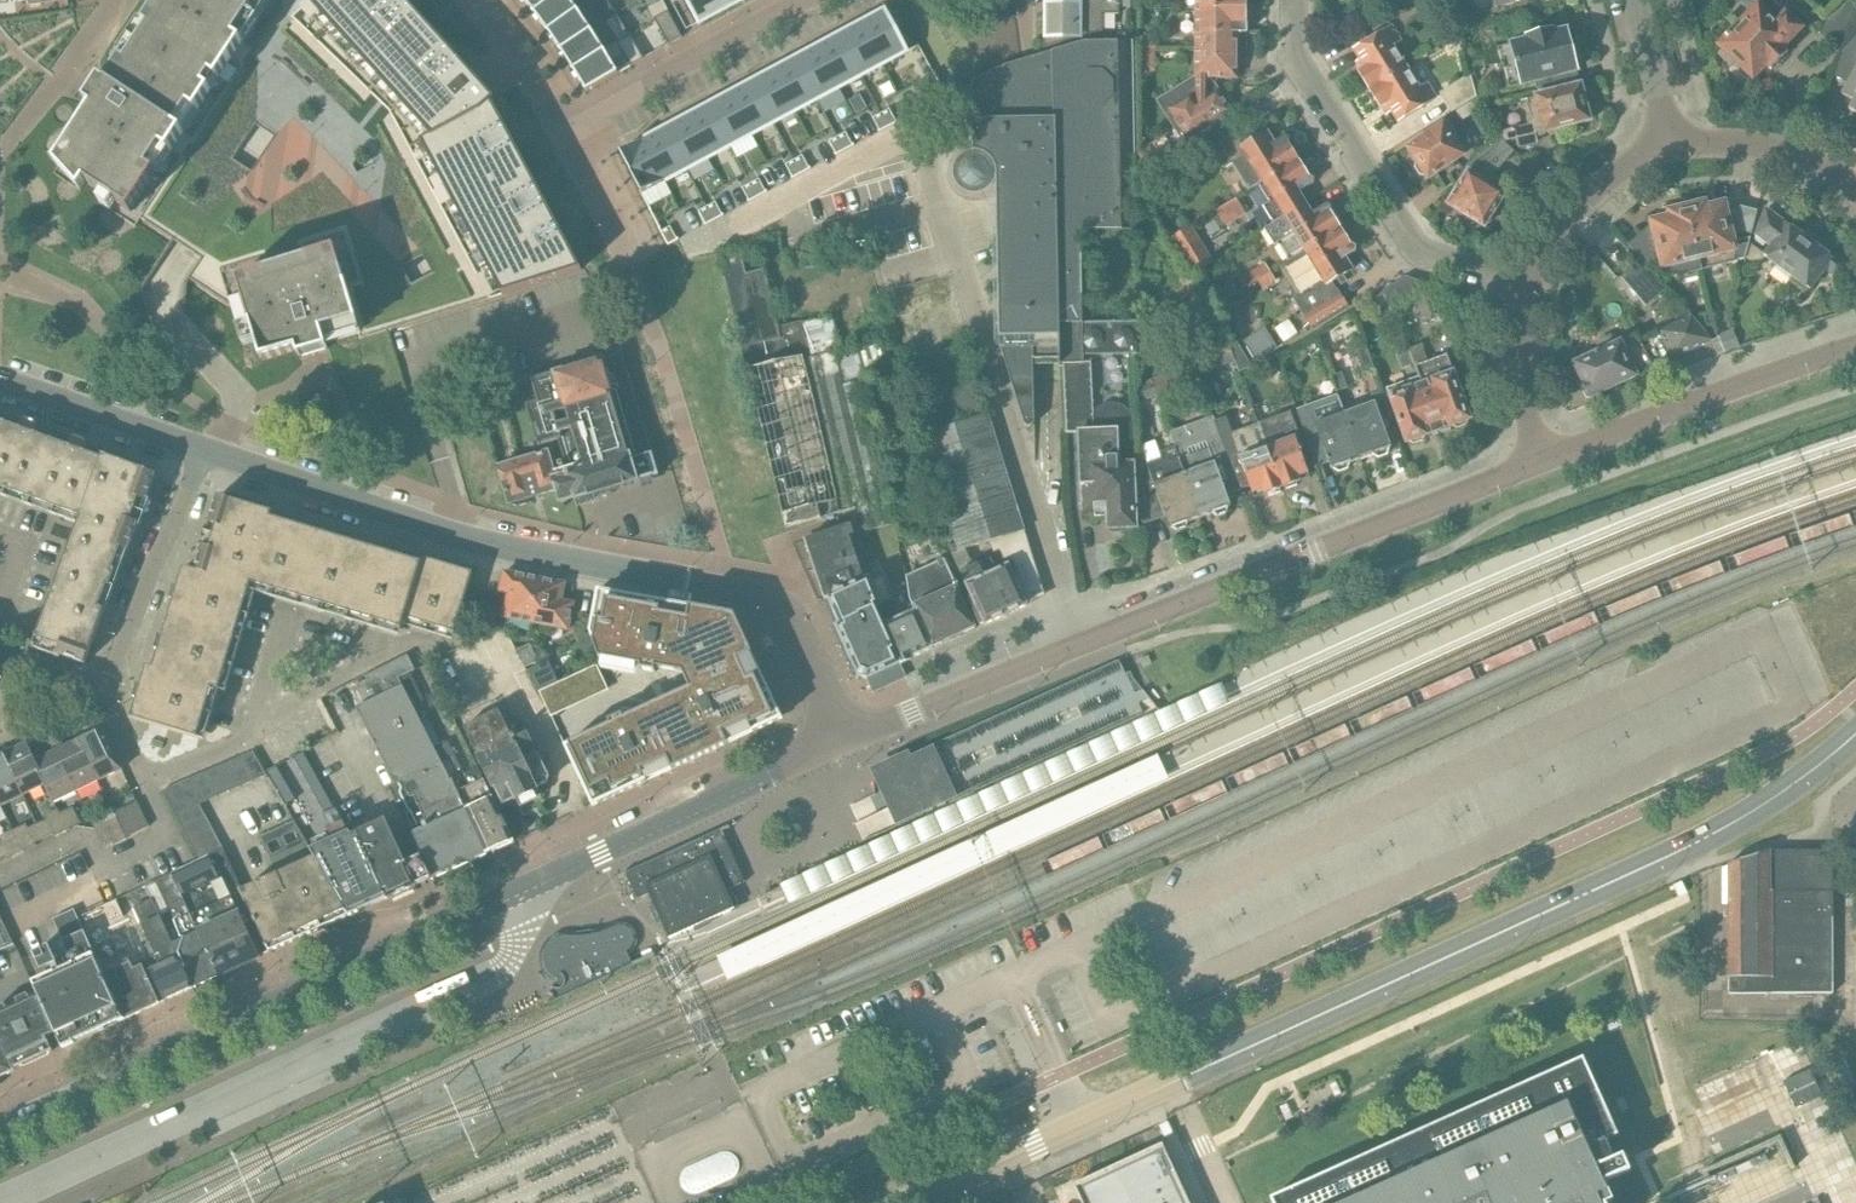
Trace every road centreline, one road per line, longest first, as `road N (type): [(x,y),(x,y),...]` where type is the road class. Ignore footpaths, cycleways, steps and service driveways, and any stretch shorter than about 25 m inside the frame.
road 1 (tertiary): [(907,1202),(1673,854),(1773,798),(1855,734)]
road 2 (residential): [(843,743),(0,1126)]
road 3 (unclassified): [(843,743),(1543,459)]
road 4 (unclassified): [(199,443),(489,541),(730,584),(765,598),(788,620),(843,743)]
road 5 (residential): [(798,0),(565,124),(511,31),(481,0)]
road 6 (residential): [(1520,296),(1422,251),(1407,232),(1293,54),(1294,0)]
road 7 (residential): [(104,695),(137,771),(256,724),(364,666)]
road 8 (residential): [(1586,446),(1855,347)]
road 9 (residential): [(104,695),(199,443)]
road 10 (residential): [(1520,296),(1599,183),(1667,144)]
road 11 (unclassified): [(0,380),(199,443)]
road 12 (residential): [(1667,144),(1714,142),(1790,156),(1855,192)]
road 13 (residential): [(0,151),(112,0)]
road 14 (residential): [(1543,459),(1522,393),(1520,296)]
road 15 (residential): [(1667,144),(1633,0)]

